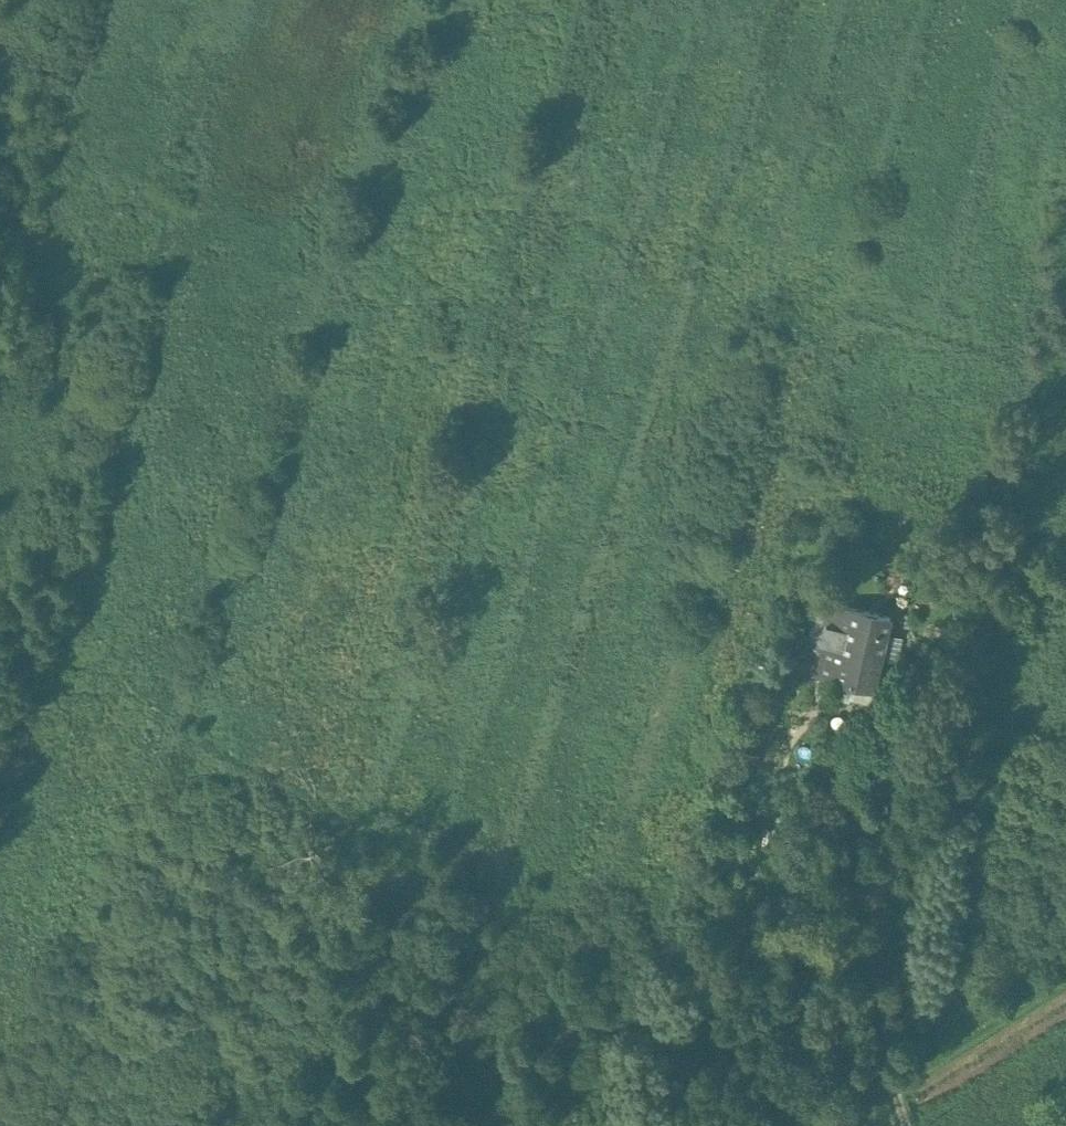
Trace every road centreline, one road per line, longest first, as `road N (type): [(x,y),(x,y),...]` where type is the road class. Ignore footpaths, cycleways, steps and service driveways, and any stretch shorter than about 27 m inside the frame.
road 1 (track): [(890,1086),(873,967),(876,854),(893,711)]
road 2 (track): [(1065,978),(890,1086)]

